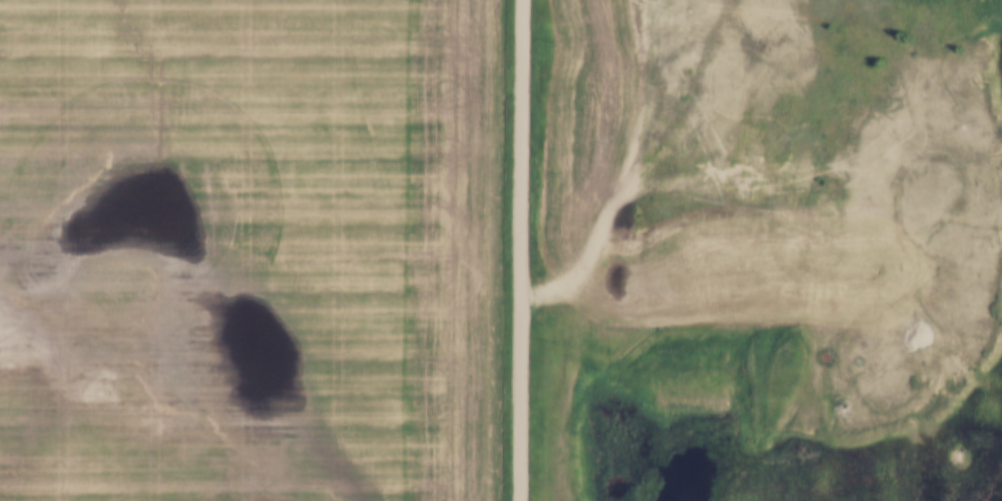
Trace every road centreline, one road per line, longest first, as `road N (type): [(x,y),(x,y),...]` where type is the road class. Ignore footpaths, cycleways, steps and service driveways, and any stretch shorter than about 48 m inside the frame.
road 1 (residential): [(518,500),(522,0)]

